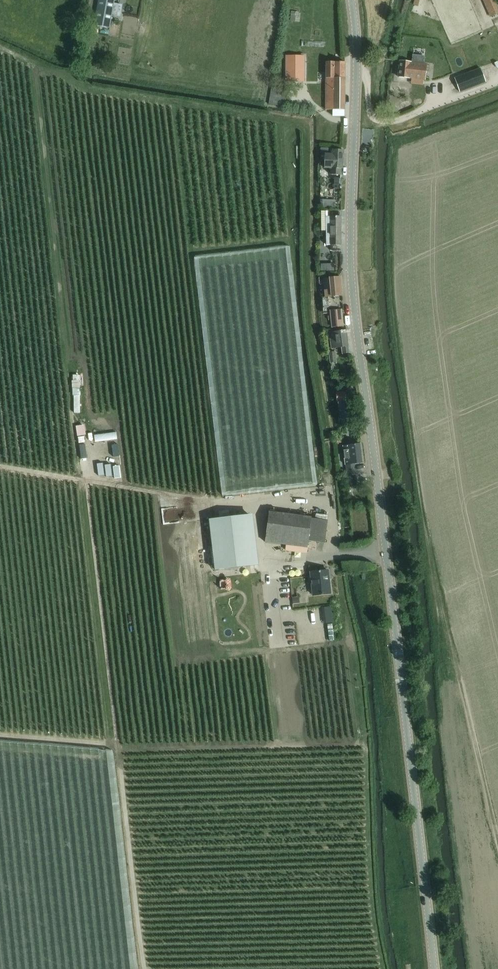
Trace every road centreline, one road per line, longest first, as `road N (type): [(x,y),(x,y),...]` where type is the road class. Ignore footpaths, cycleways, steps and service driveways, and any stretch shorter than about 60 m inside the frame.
road 1 (tertiary): [(432,968),(354,307),(352,0)]
road 2 (track): [(497,835),(439,612),(407,402)]

